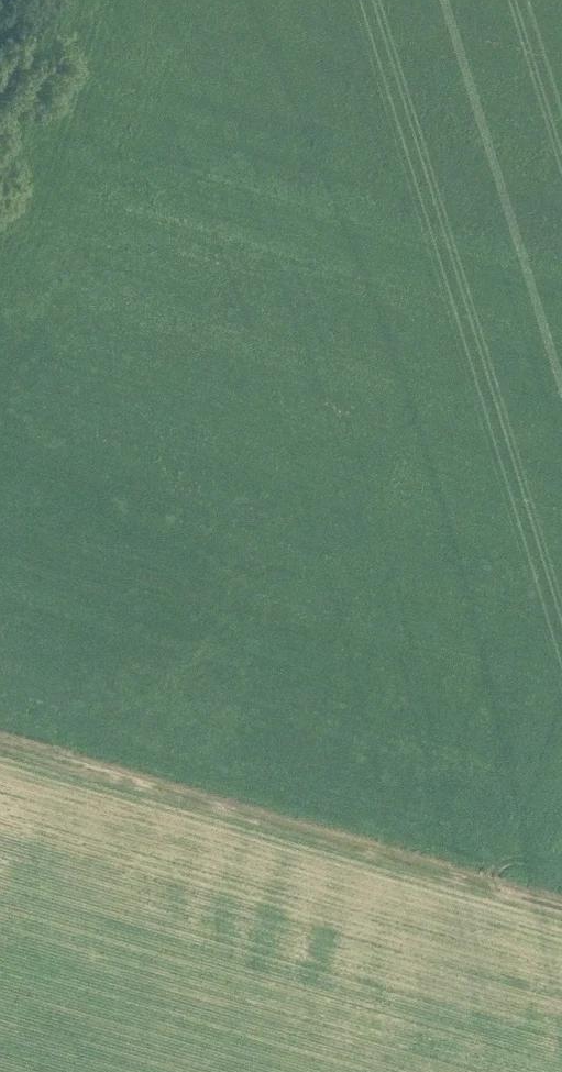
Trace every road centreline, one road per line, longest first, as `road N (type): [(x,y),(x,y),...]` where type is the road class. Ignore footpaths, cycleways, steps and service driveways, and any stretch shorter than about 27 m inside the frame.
road 1 (track): [(0,748),(561,914)]
road 2 (track): [(0,141),(48,0)]

